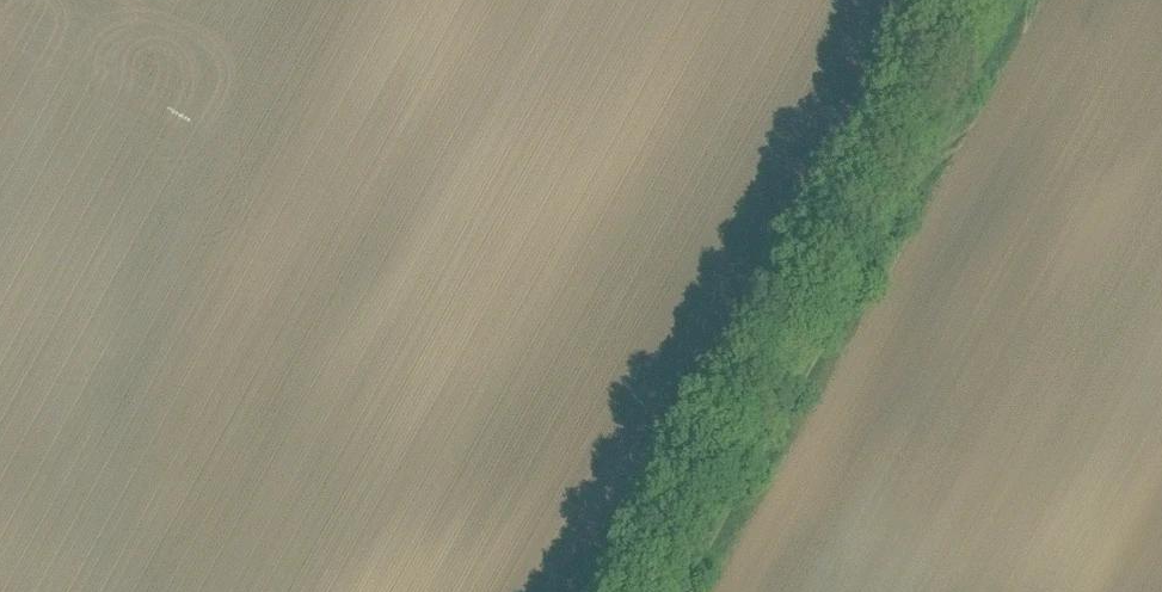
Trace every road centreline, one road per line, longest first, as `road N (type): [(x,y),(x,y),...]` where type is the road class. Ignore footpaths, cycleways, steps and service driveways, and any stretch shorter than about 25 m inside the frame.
road 1 (track): [(651,591),(994,0)]

